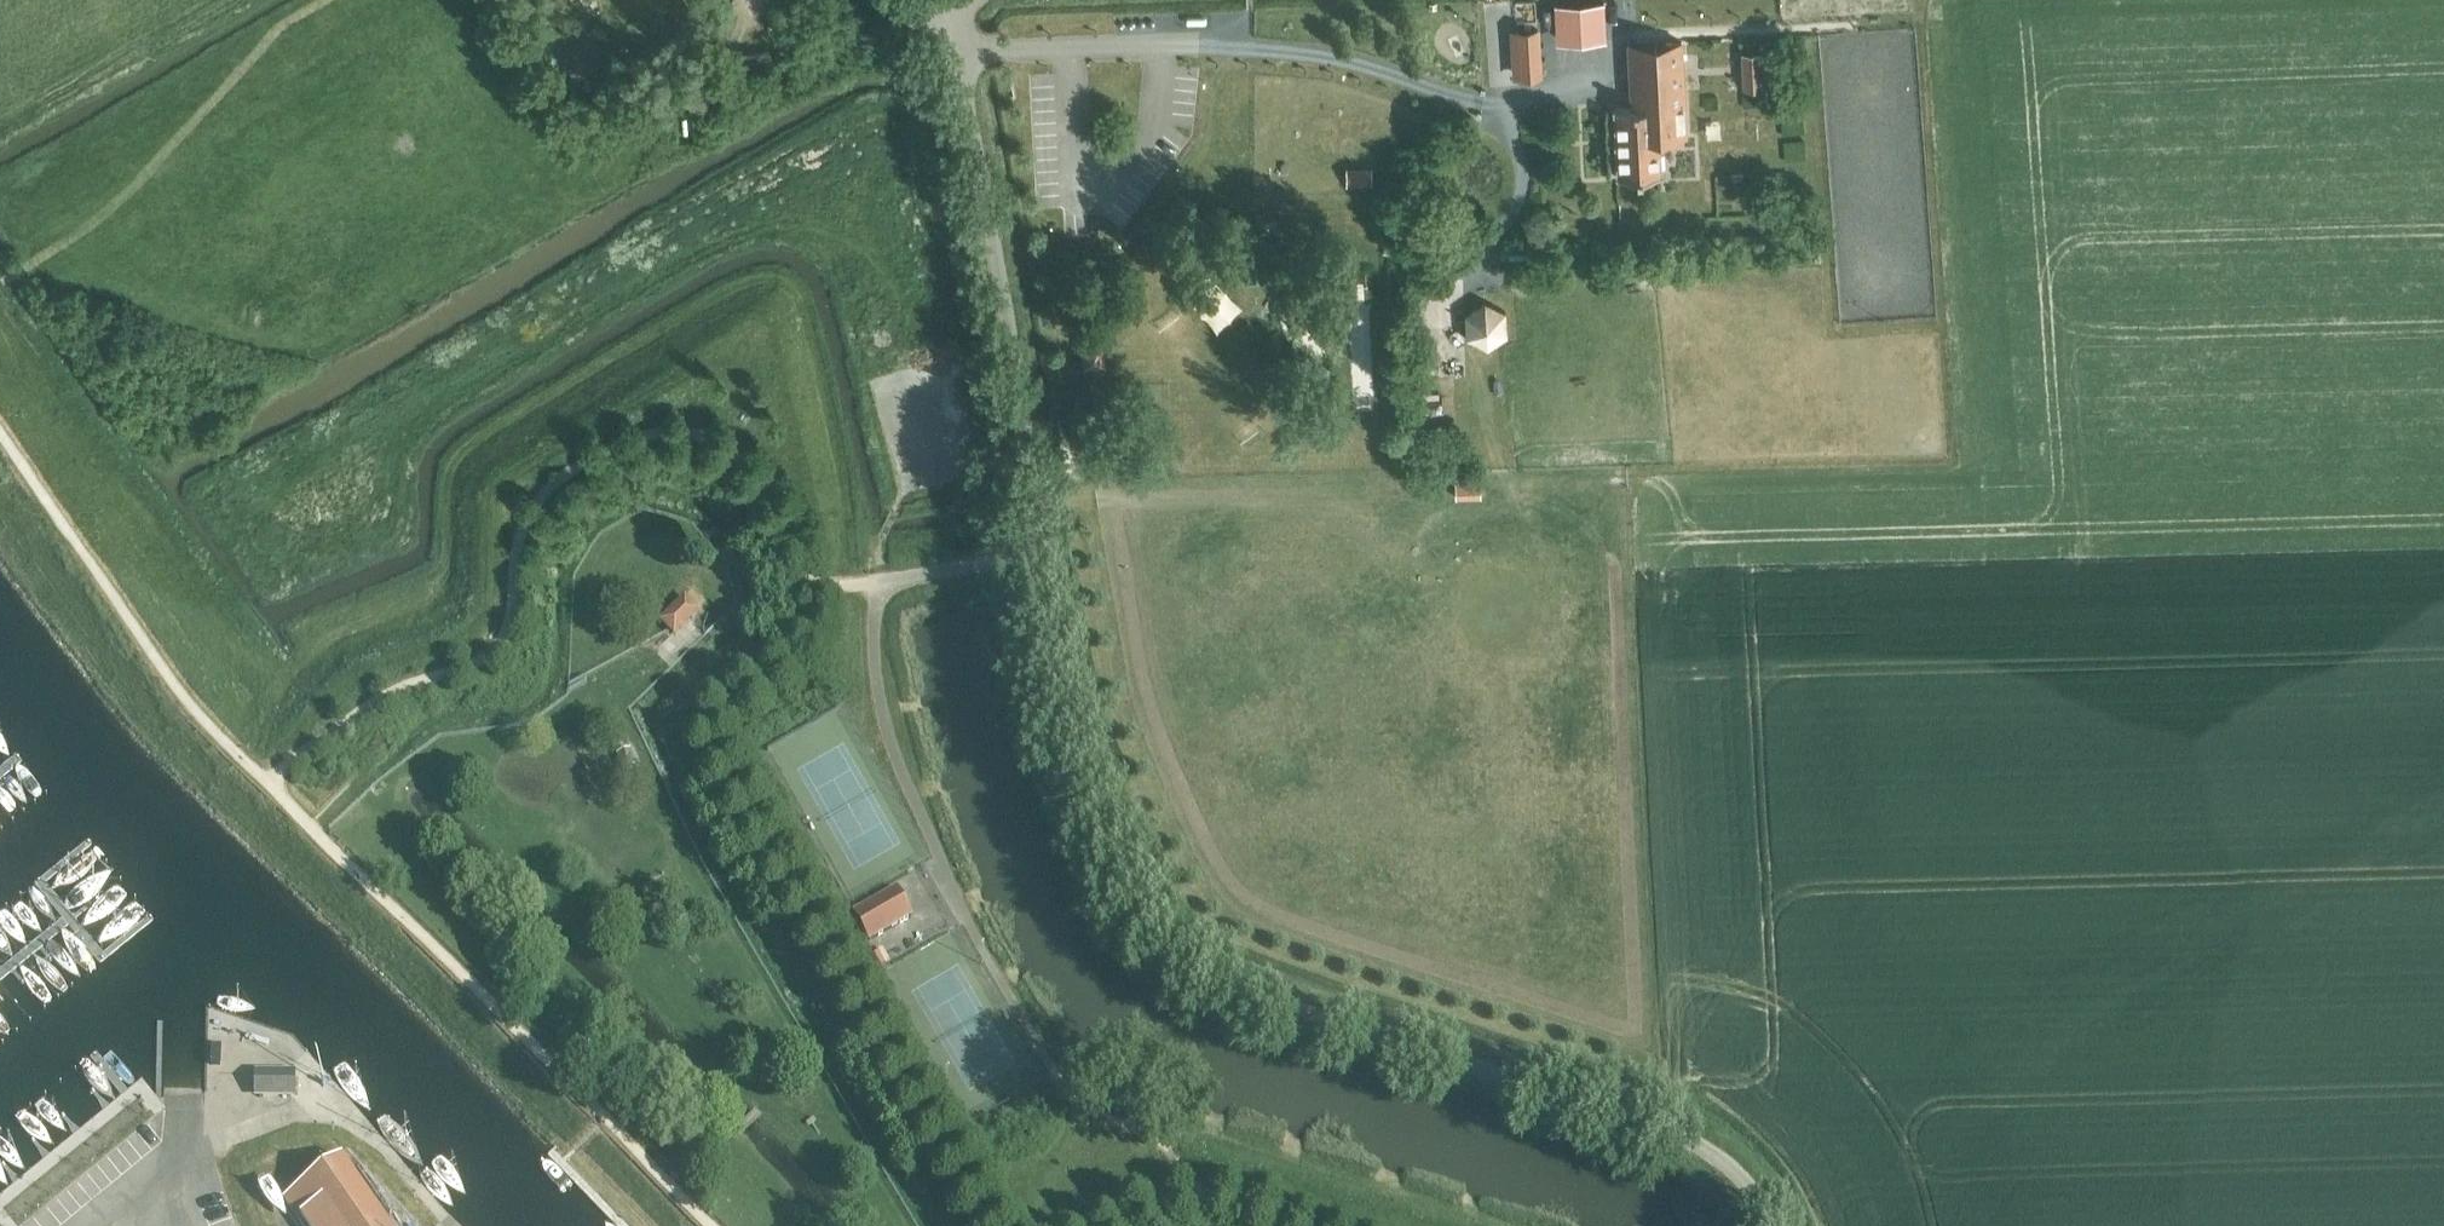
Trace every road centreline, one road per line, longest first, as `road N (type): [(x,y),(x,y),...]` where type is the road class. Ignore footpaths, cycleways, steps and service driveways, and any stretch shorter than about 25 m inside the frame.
road 1 (residential): [(1771,1225),(1728,1167),(1657,1126),(1246,991),(1178,950),(1137,889),(1087,766),(1034,553)]
road 2 (unclassified): [(1034,553),(1025,429),(1001,285),(941,9)]

